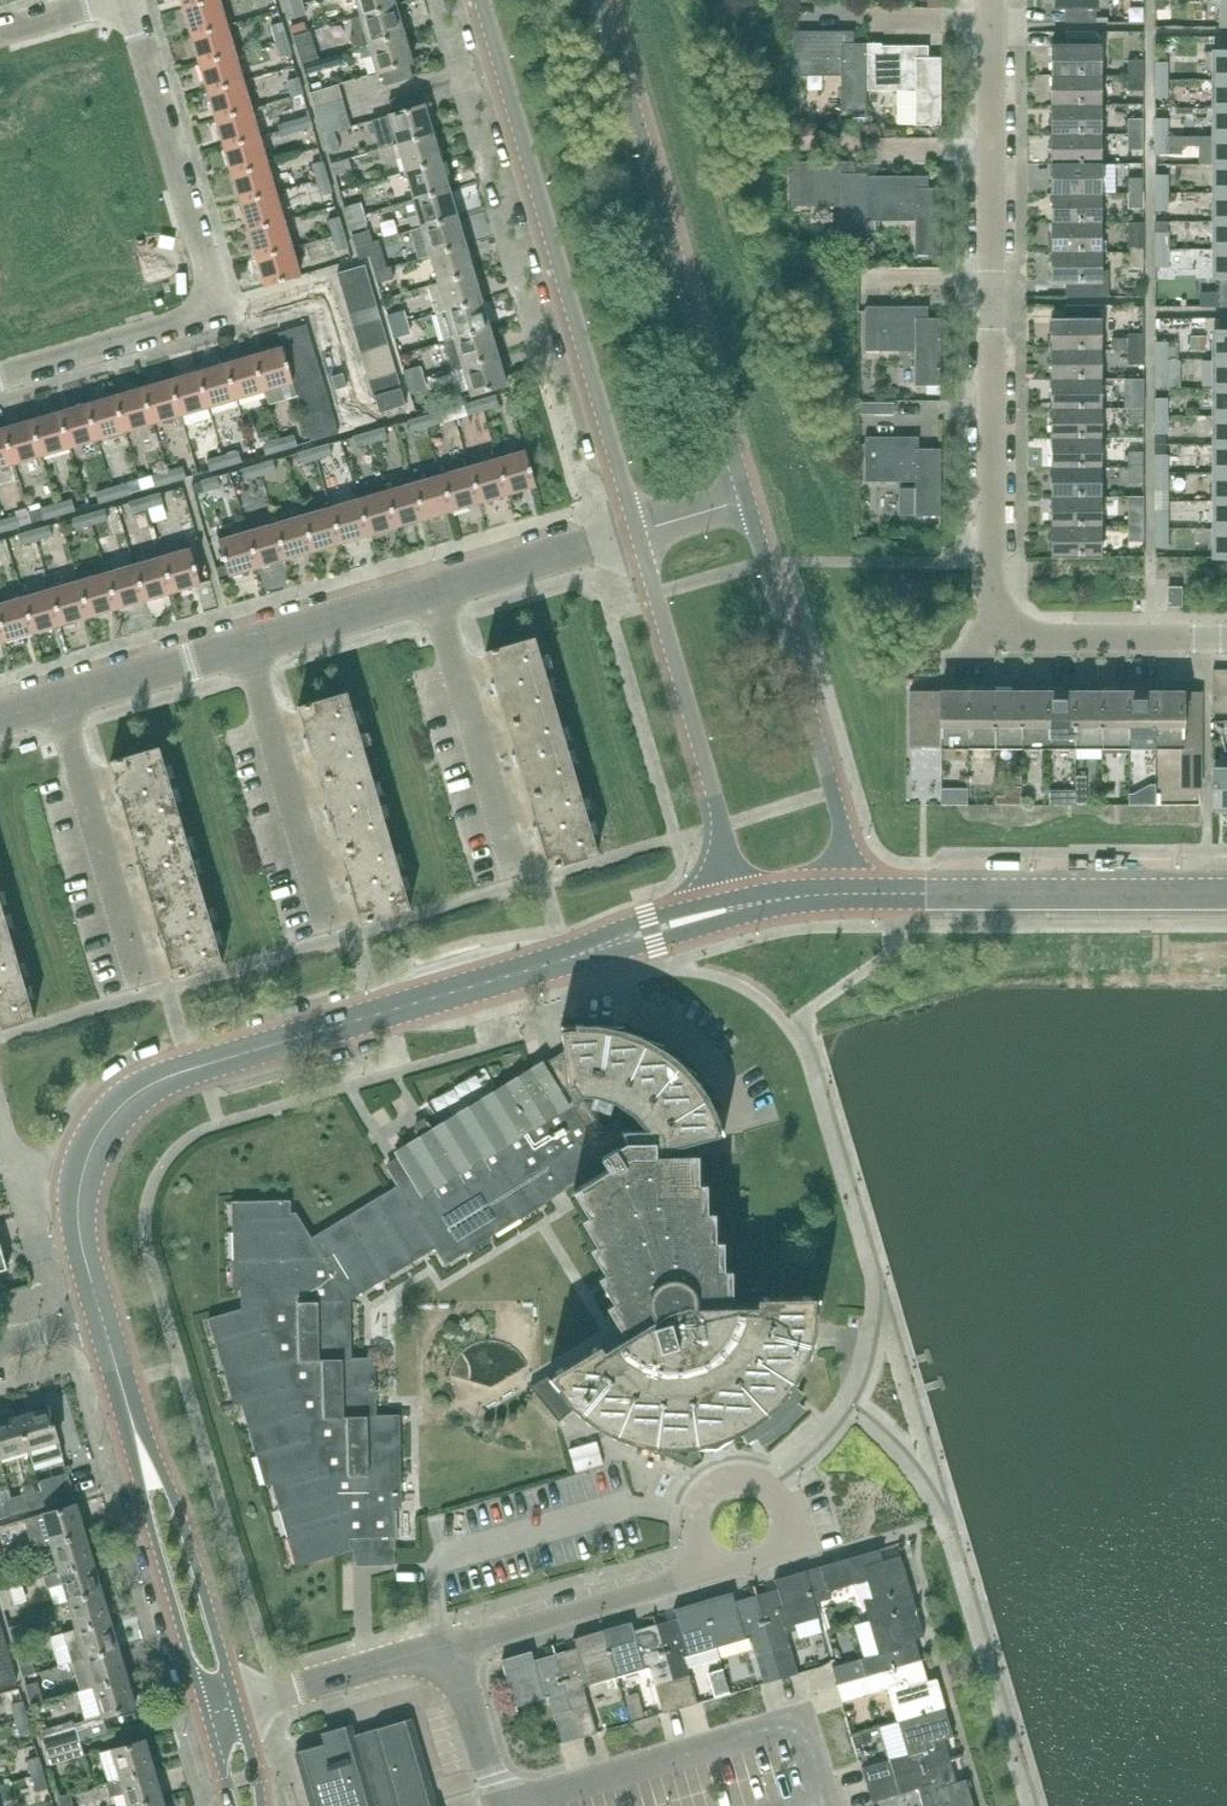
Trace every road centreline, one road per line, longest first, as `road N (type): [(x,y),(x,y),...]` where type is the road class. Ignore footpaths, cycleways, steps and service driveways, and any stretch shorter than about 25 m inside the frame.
road 1 (tertiary): [(750,905),(161,1079),(131,1096),(96,1139),(79,1192),(80,1244),(107,1338)]
road 2 (residential): [(0,375),(223,315),(124,4)]
road 3 (tertiary): [(480,0),(631,530)]
road 4 (tertiary): [(745,499),(596,0)]
road 5 (residential): [(1226,642),(992,640),(994,414)]
road 6 (tertiary): [(856,893),(745,499)]
road 7 (tertiary): [(631,530),(750,905)]
road 8 (residential): [(1226,893),(856,893)]
road 9 (tertiary): [(244,1706),(167,1467),(129,1407)]
road 10 (tertiary): [(129,1407),(137,1476),(207,1716)]
road 11 (residential): [(508,888),(423,591)]
road 12 (residential): [(128,997),(39,702)]
road 13 (residential): [(317,943),(231,648)]
road 14 (residential): [(688,1574),(780,1549),(786,1526),(768,1482),(735,1478),(711,1489),(694,1521),(700,1548)]
road 15 (residential): [(450,1643),(688,1574)]
road 16 (residential): [(423,591),(631,530)]
road 17 (residential): [(244,1706),(450,1643)]
road 18 (residential): [(231,648),(423,591)]
road 19 (residential): [(39,702),(231,648)]
road 20 (residential): [(503,1805),(450,1643)]
road 21 (residential): [(996,155),(998,18)]
road 22 (residential): [(994,414),(995,284)]
road 23 (residential): [(995,284),(996,155)]
road 24 (residential): [(0,38),(124,4)]
road 25 (residential): [(998,18),(870,17)]
road 26 (residential): [(869,413),(994,414)]
road 27 (residential): [(872,281),(995,284)]
road 28 (residential): [(875,151),(996,155)]

